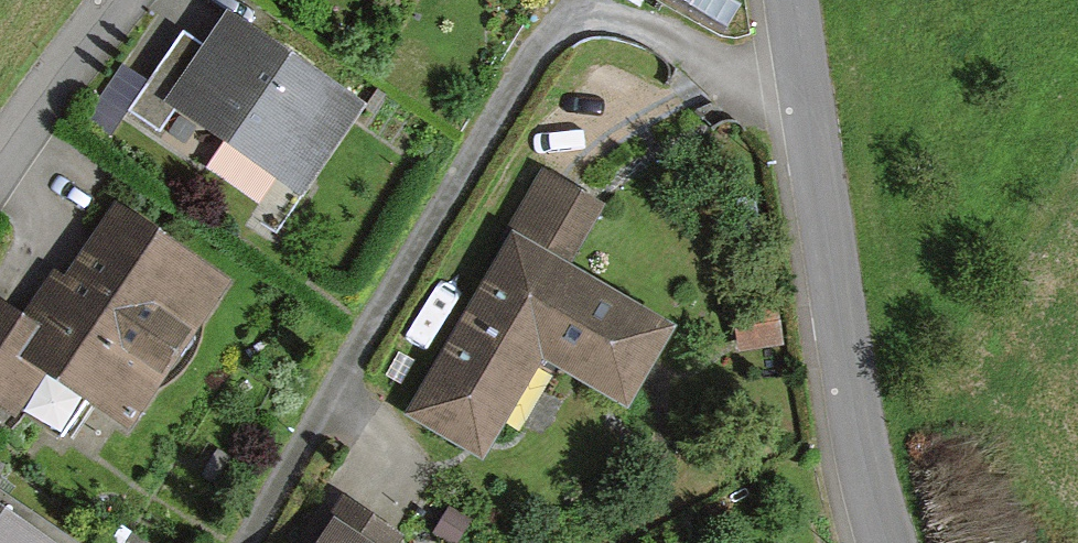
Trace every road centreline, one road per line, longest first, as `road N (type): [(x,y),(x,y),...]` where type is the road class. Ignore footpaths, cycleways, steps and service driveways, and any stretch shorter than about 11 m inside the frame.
road 1 (residential): [(246,542),(531,63),(559,32),(596,19),(642,24),(802,104)]
road 2 (residential): [(886,542),(855,421),(802,104)]
road 3 (residential): [(122,0),(0,162)]

